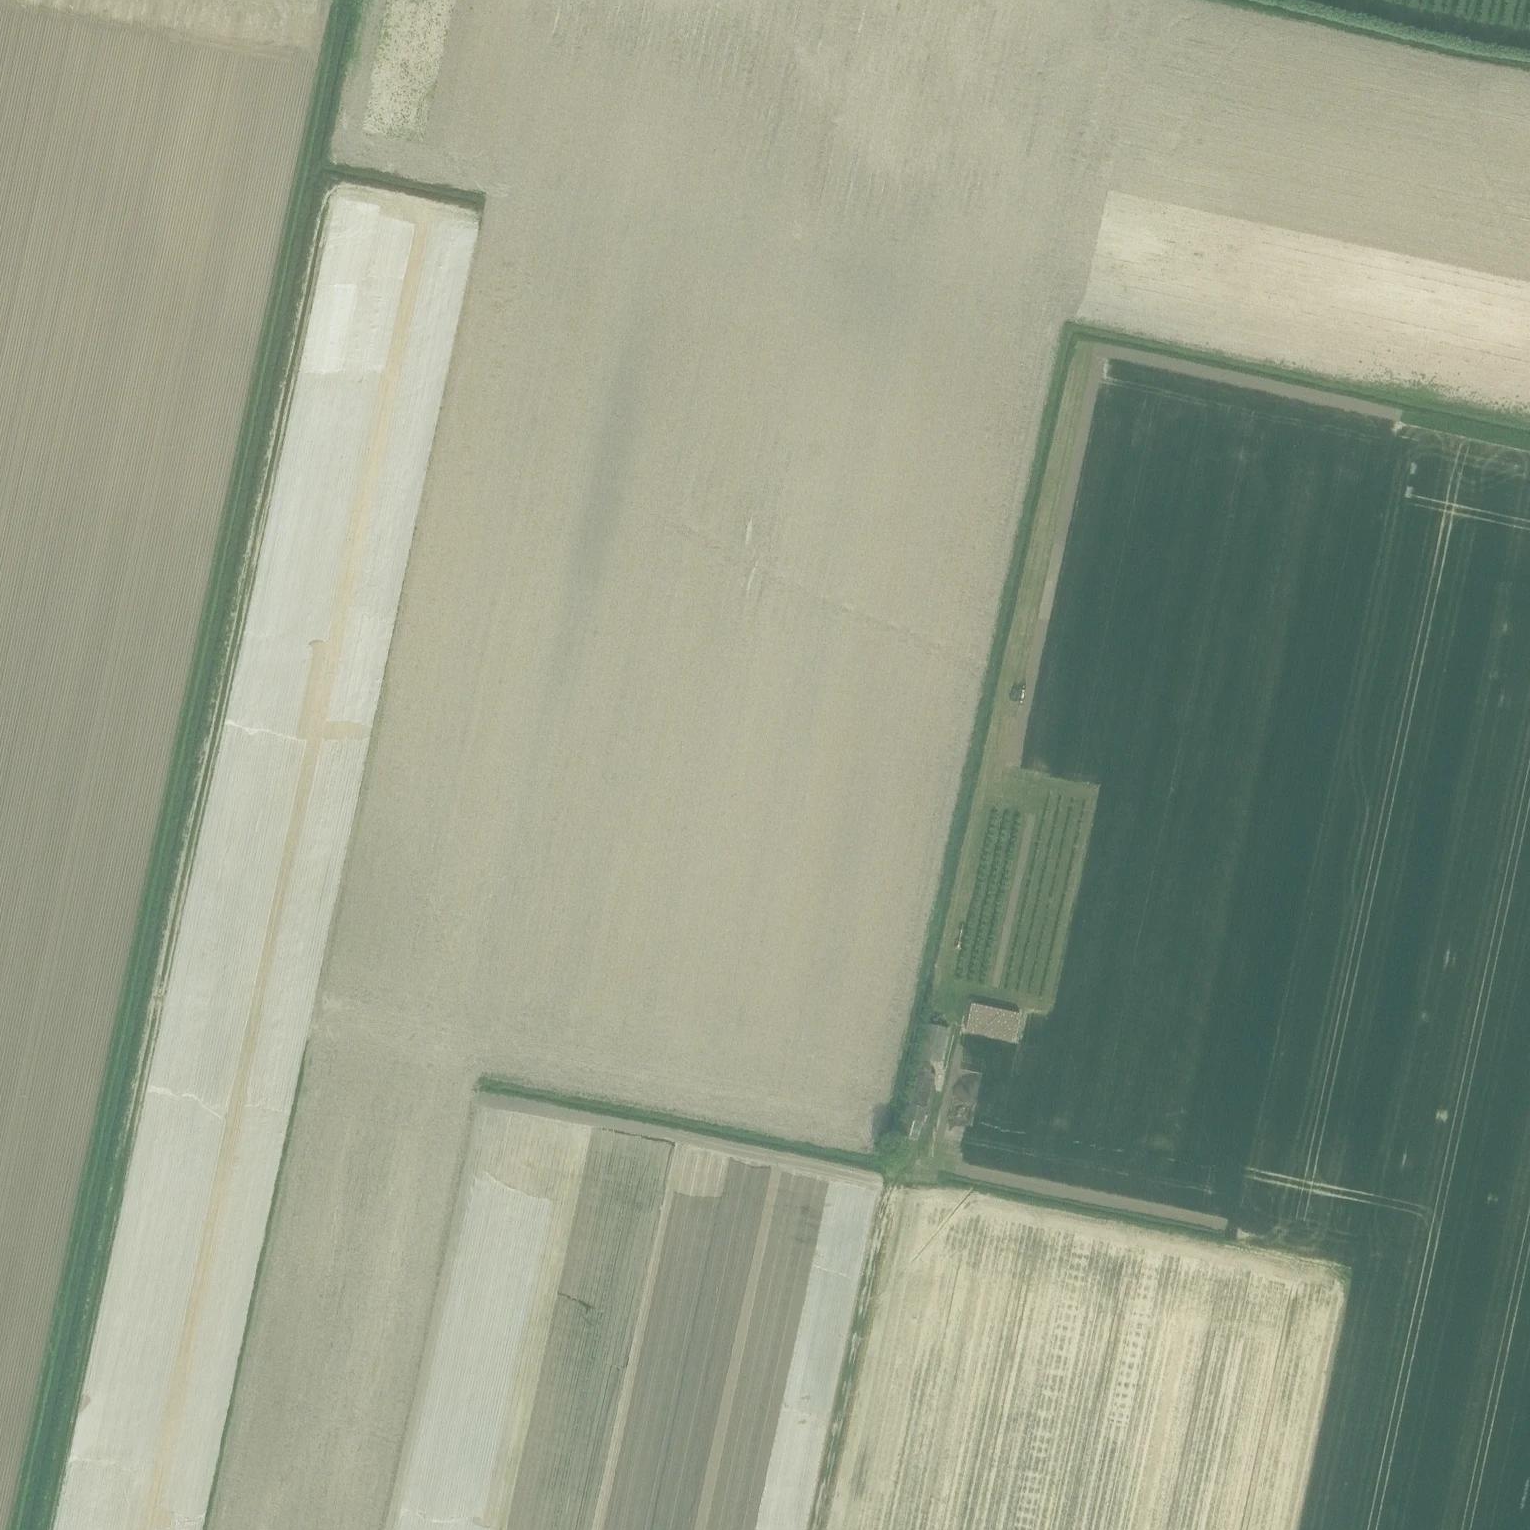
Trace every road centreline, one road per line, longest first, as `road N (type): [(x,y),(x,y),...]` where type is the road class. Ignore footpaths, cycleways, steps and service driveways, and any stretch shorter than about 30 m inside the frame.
road 1 (track): [(46,1529),(122,1169)]

